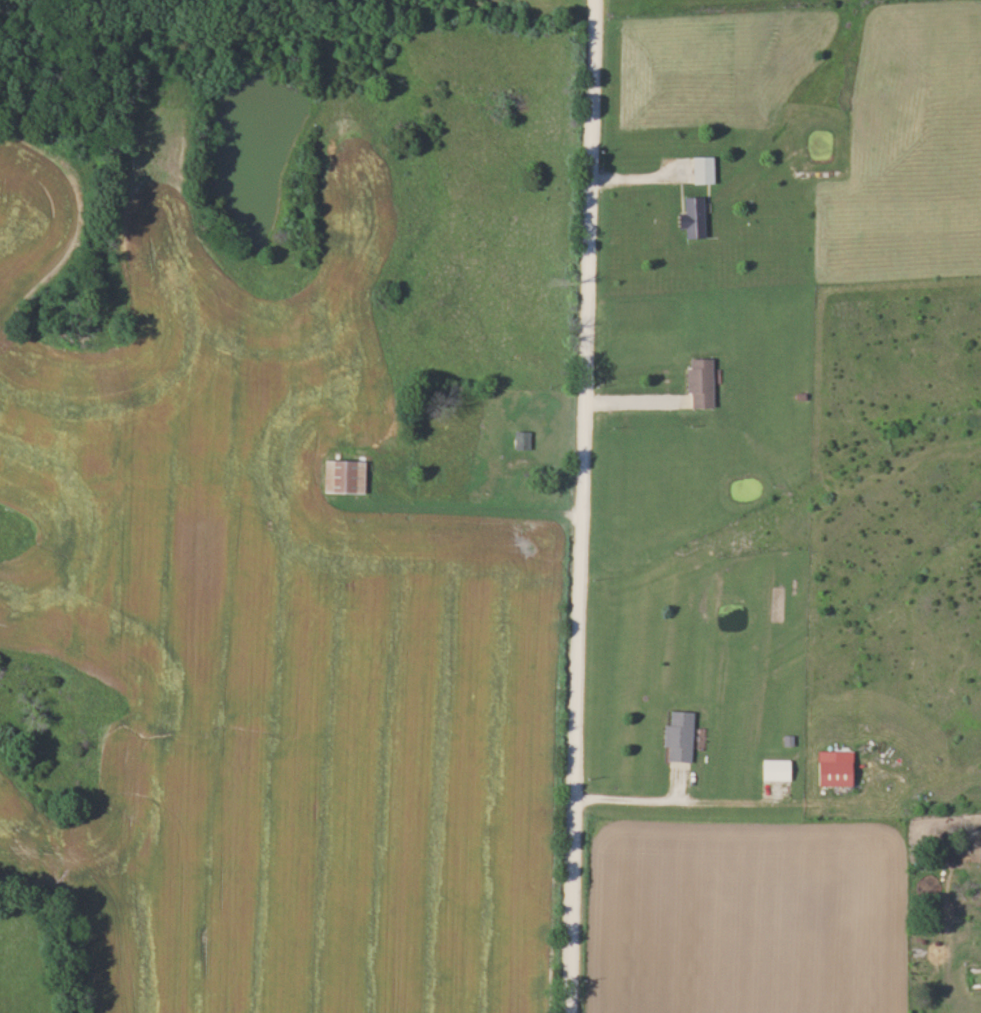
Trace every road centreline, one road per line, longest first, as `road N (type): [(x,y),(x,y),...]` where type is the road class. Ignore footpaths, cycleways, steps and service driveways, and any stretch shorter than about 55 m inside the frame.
road 1 (residential): [(576,1012),(597,0)]

